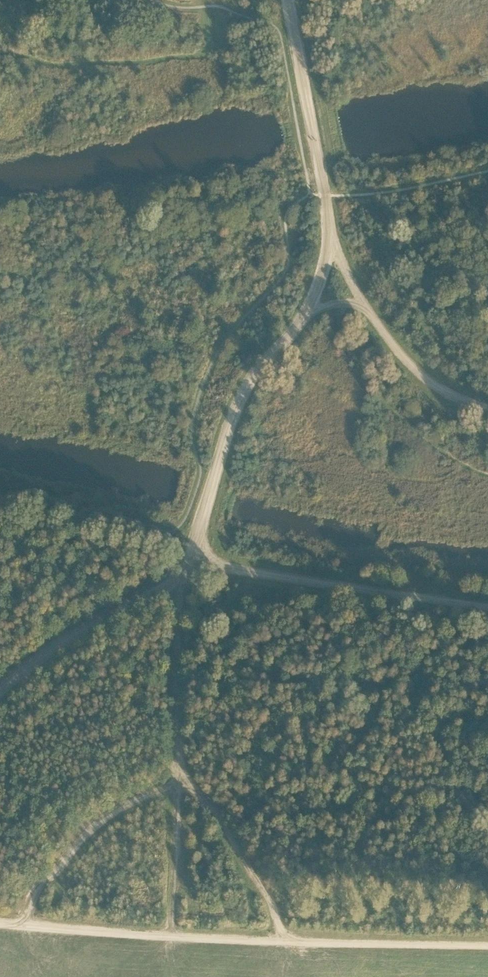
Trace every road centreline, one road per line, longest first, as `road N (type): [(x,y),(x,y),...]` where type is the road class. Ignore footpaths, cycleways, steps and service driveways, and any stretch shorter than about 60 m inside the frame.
road 1 (track): [(0,919),(487,949)]
road 2 (track): [(487,410),(428,378),(360,302),(333,304),(303,319),(263,368),(235,424),(210,510)]
road 3 (track): [(197,559),(487,605)]
road 4 (track): [(0,691),(94,625),(168,589),(197,559)]
road 5 (track): [(290,0),(326,196)]

